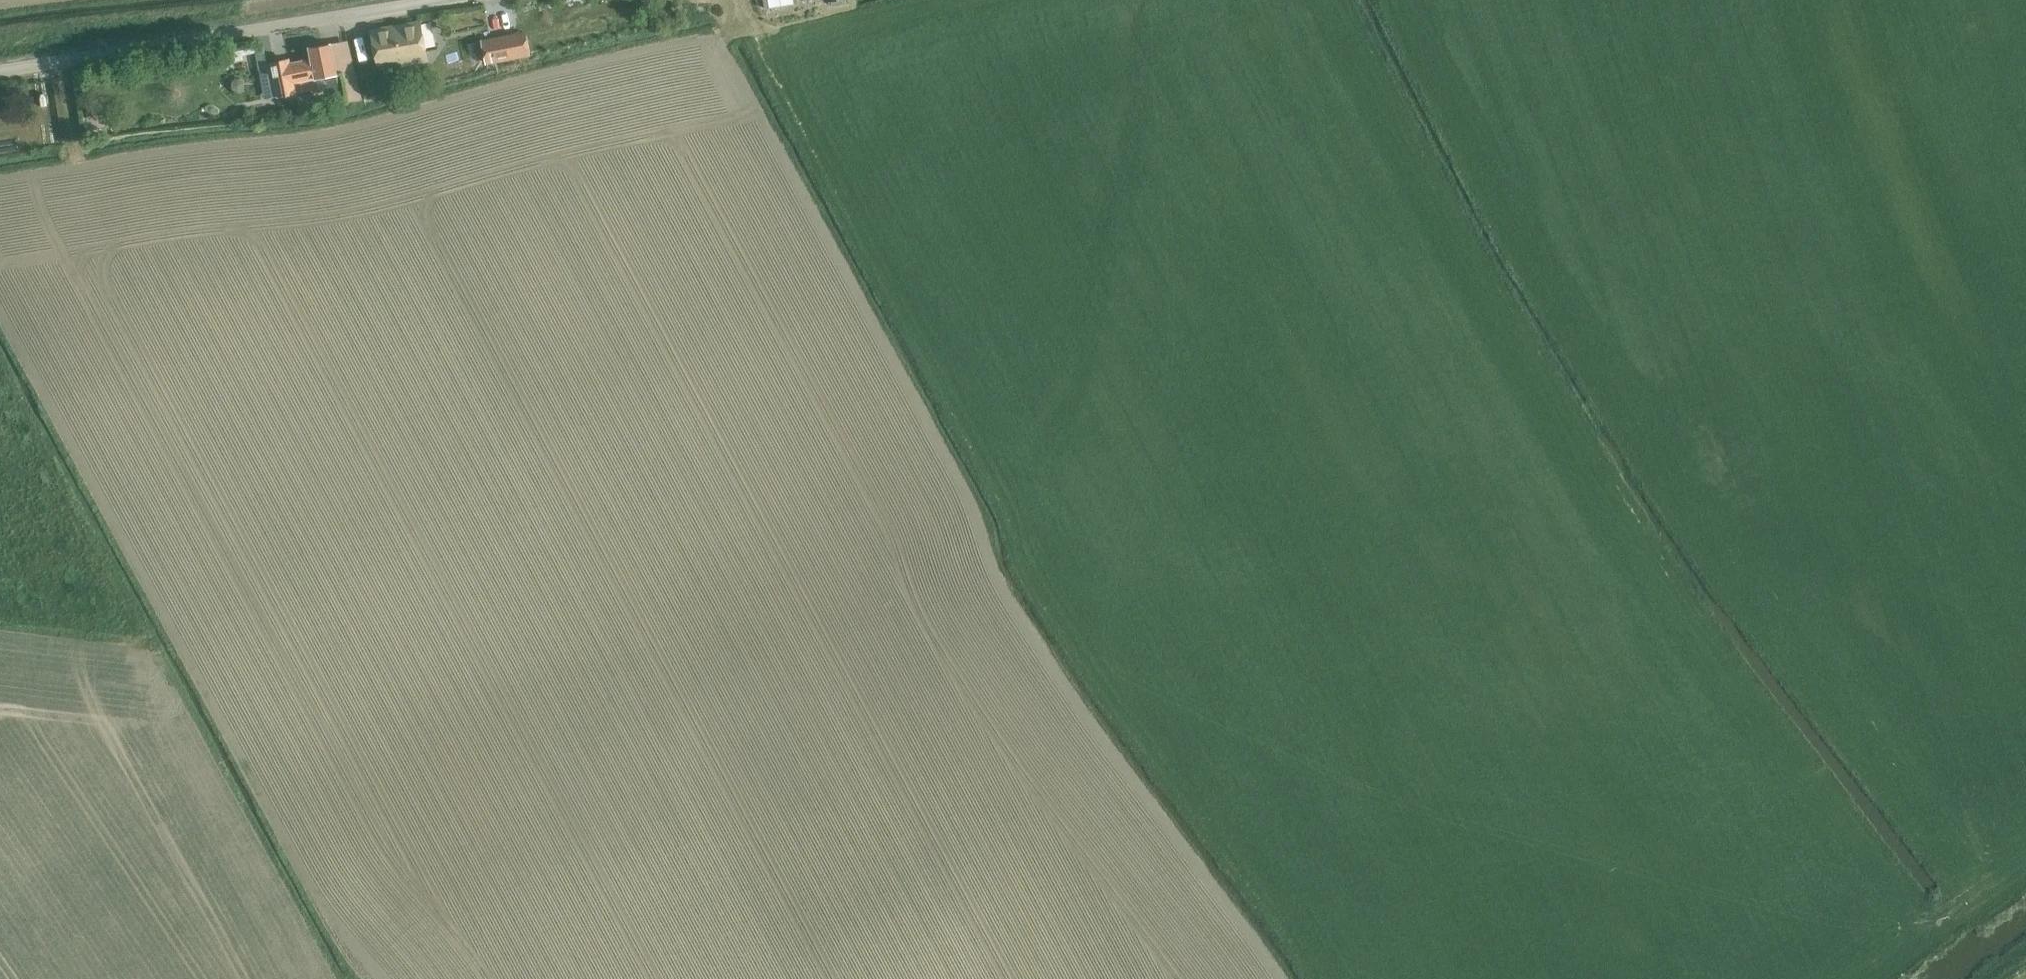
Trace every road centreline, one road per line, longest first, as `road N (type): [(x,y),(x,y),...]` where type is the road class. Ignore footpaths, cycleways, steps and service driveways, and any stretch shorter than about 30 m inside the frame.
road 1 (unclassified): [(417,0),(0,66)]

